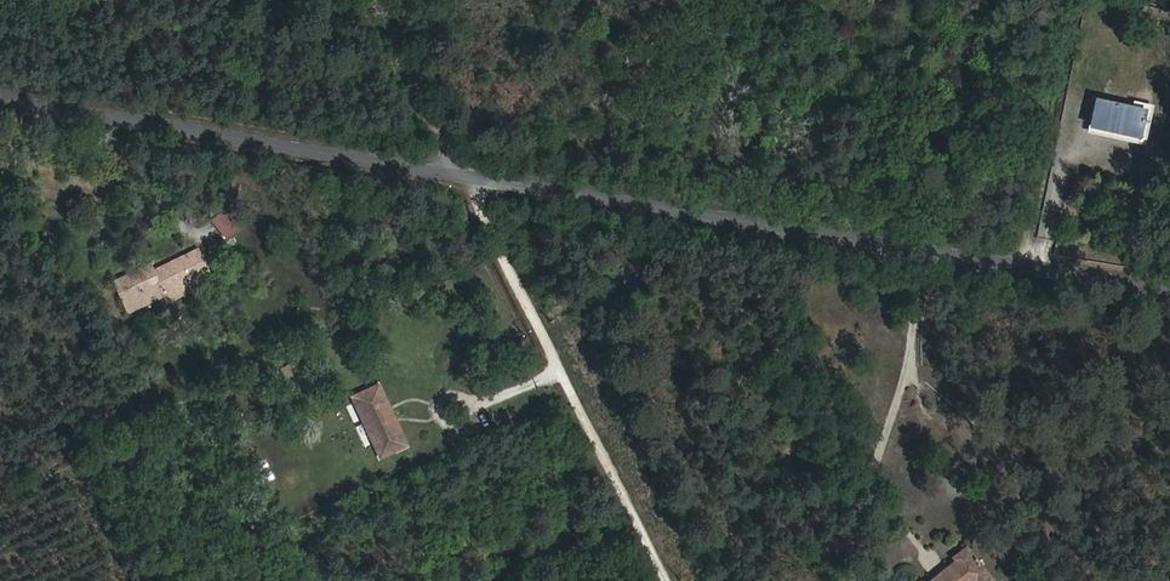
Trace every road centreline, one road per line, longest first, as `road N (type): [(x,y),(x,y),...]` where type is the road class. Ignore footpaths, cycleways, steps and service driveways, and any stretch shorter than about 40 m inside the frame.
road 1 (unclassified): [(0,97),(1169,288)]
road 2 (track): [(665,580),(374,0)]

